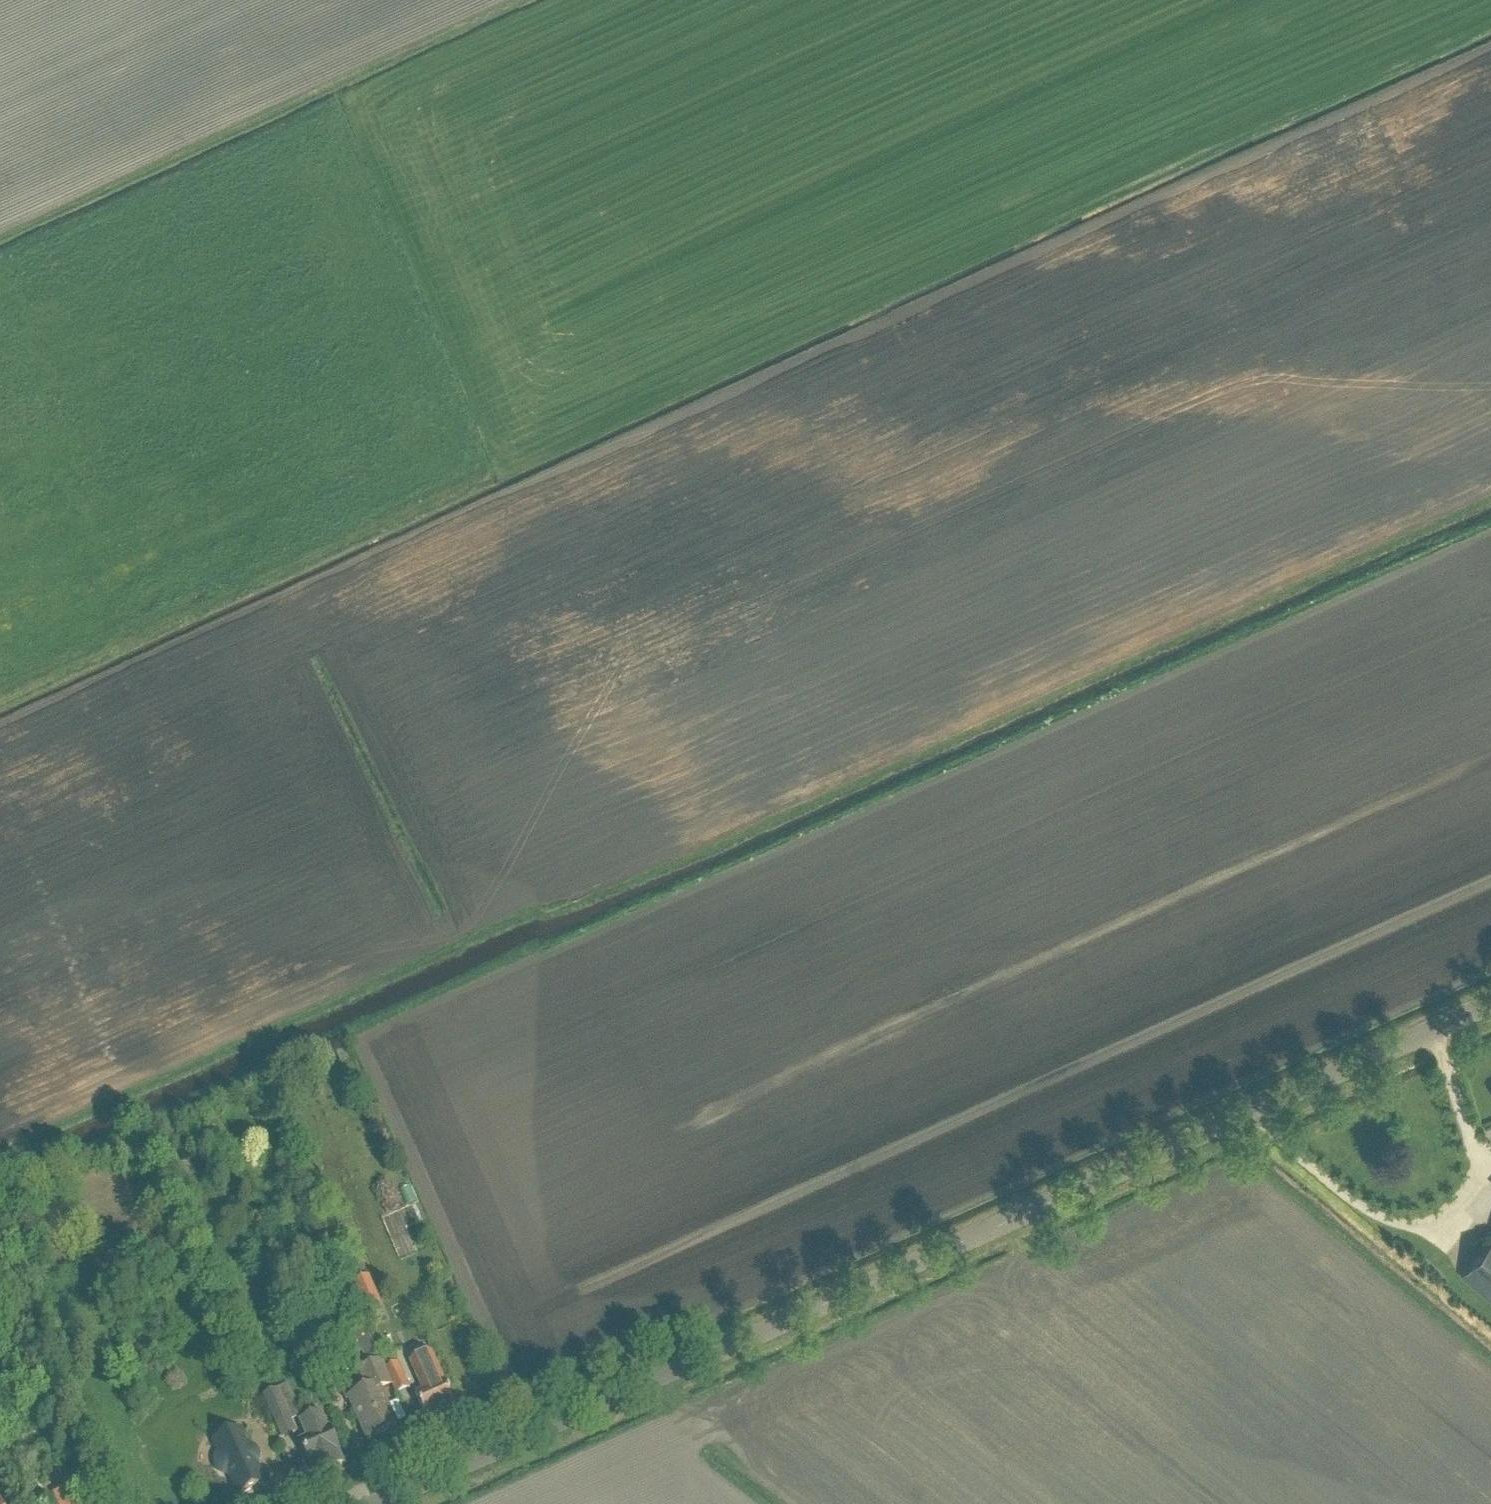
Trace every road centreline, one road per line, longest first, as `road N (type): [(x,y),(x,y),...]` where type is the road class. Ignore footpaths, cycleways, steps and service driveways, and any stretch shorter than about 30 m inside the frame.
road 1 (tertiary): [(377,1503),(1490,1001)]

